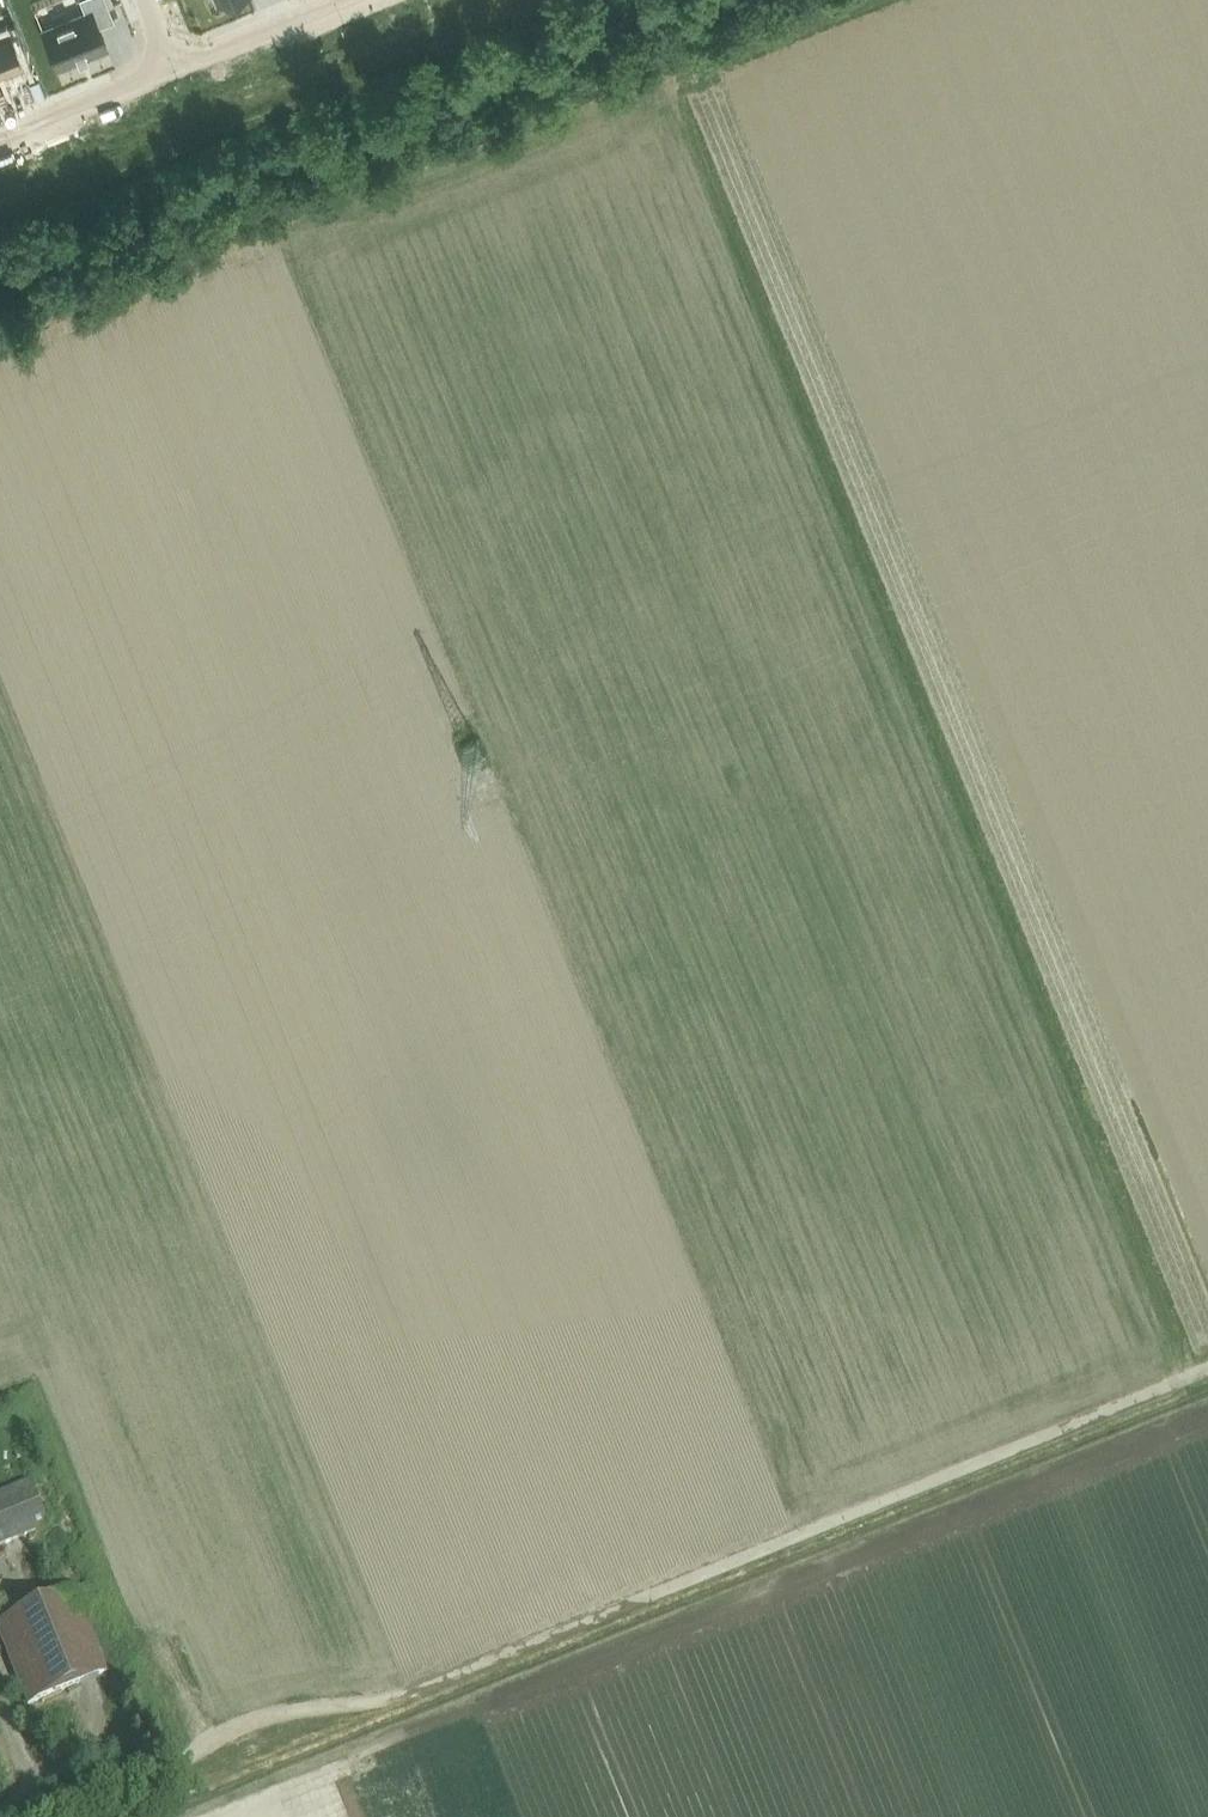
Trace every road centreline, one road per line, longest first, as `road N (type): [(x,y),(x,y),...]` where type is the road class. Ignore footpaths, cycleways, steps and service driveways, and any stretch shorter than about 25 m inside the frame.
road 1 (residential): [(172,69),(345,0)]
road 2 (residential): [(0,138),(172,69)]

